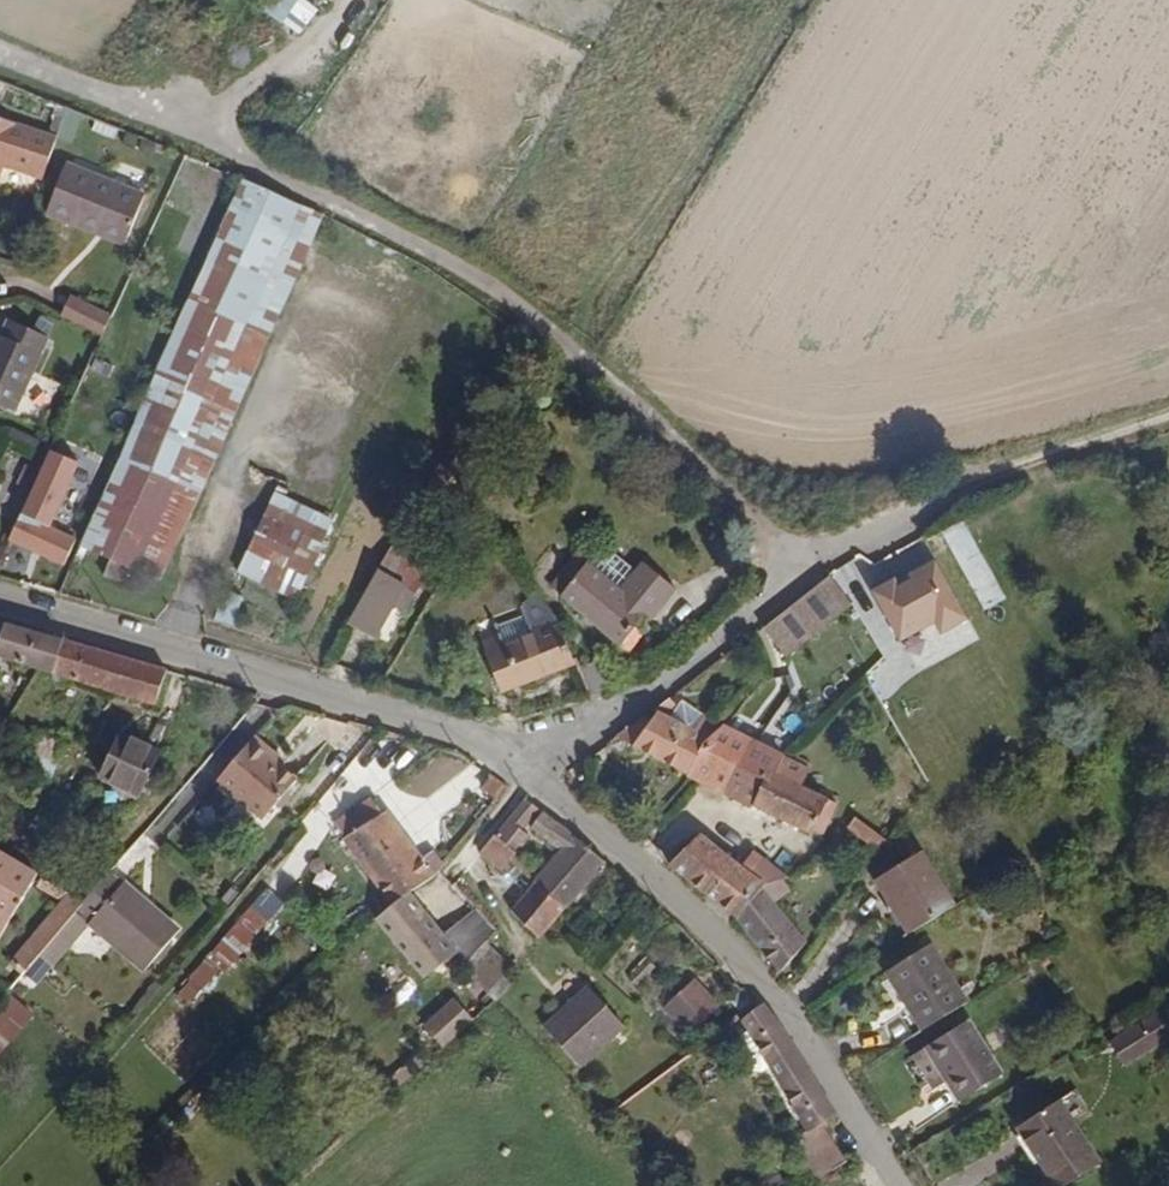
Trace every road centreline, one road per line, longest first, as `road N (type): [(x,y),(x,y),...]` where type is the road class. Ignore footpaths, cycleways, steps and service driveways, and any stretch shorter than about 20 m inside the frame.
road 1 (track): [(215,132),(529,303),(794,581)]
road 2 (unclassified): [(513,758),(771,993),(900,1185)]
road 3 (unclassified): [(0,593),(177,638),(513,758)]
road 4 (unclassified): [(513,758),(630,696),(831,553),(964,488)]
road 5 (residential): [(0,56),(215,132)]
road 6 (track): [(1168,414),(964,488)]

